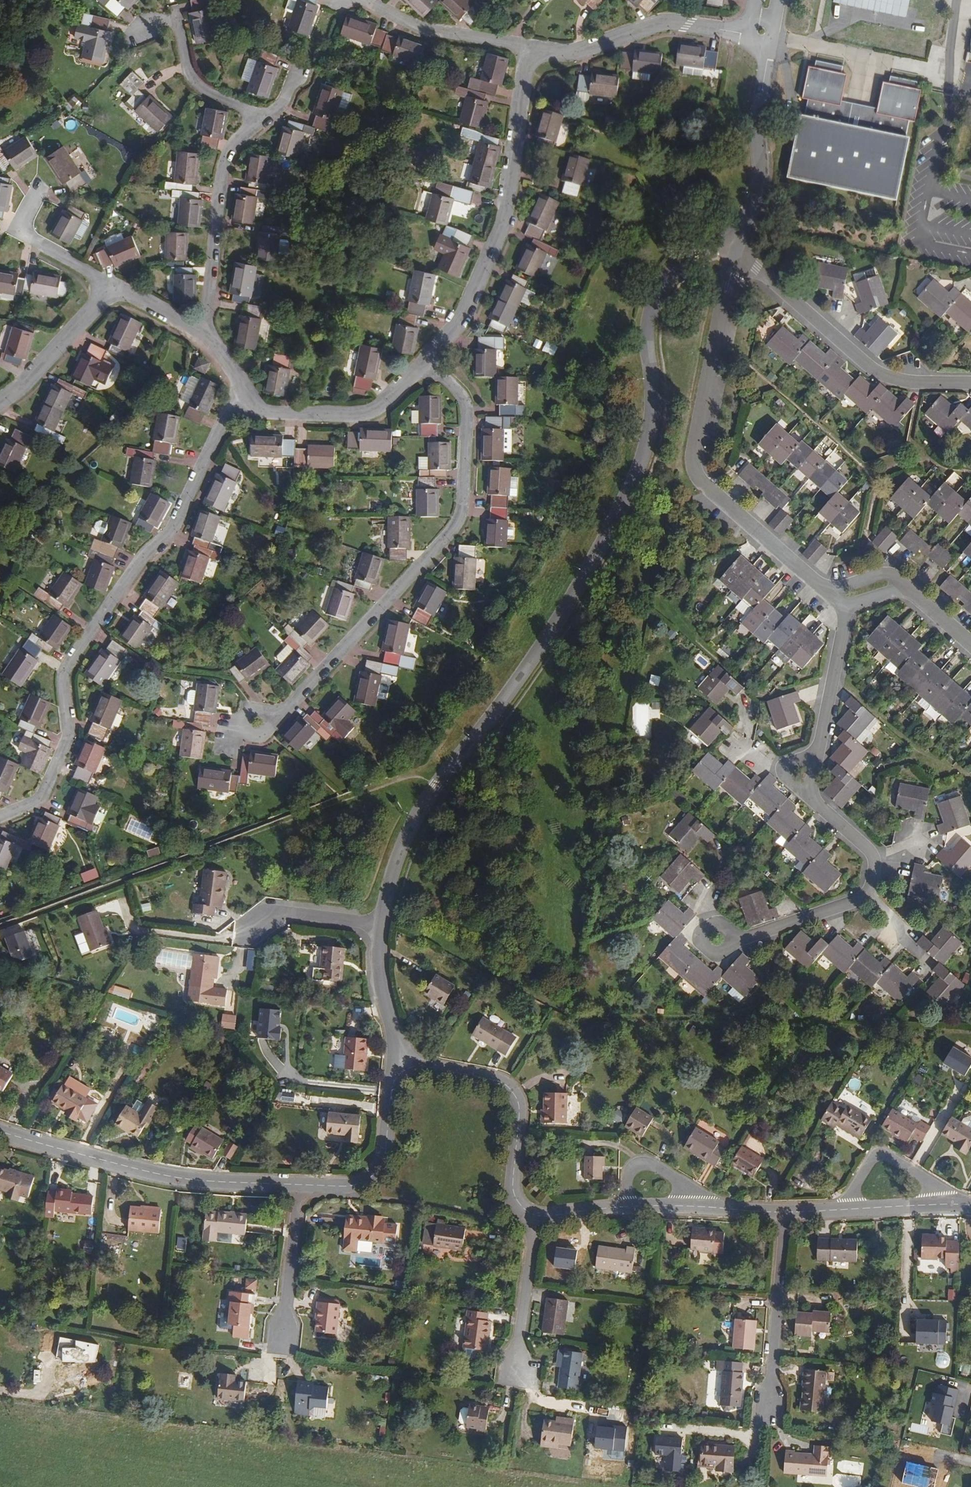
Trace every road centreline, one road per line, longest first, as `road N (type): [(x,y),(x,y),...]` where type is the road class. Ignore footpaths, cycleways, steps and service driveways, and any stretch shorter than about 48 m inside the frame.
road 1 (residential): [(733,257),(696,256),(665,275),(648,322),(649,434),(631,487),(528,667),(414,817),(374,922)]
road 2 (residential): [(247,403),(220,432),(170,533),(142,559),(73,656),(63,681),(68,735),(43,798),(0,818)]
road 3 (residential): [(428,359),(461,394),(466,413),(460,523),(262,736),(237,729)]
road 4 (residential): [(733,257),(694,473),(838,597)]
road 5 (residential): [(428,359),(483,275),(503,224),(528,65),(542,49)]
road 6 (residential): [(291,1185),(139,1170),(0,1132)]
road 7 (residential): [(733,257),(882,375),(970,383)]
road 8 (residential): [(537,1217),(525,1212),(514,1191),(513,1090),(398,1060)]
road 9 (residential): [(257,121),(223,165),(209,323),(200,335)]
road 10 (residential): [(771,44),(763,170),(733,257)]
road 11 (residential): [(542,49),(576,52),(660,24),(749,33)]
road 12 (residential): [(247,403),(274,413),(365,413),(395,396),(428,359)]
road 13 (residential): [(782,1212),(770,1413)]
road 14 (residential): [(398,1060),(387,1080),(372,1168),(354,1182),(291,1185)]
road 15 (residential): [(355,0),(428,29),(542,49)]
road 16 (residential): [(871,859),(872,886),(858,899),(745,939),(718,939)]
road 17 (residential): [(838,597),(844,619),(819,754),(800,775)]
road 18 (residential): [(136,26),(173,14),(188,76),(257,121)]
road 19 (residential): [(537,1217),(516,1381)]
road 20 (residential): [(0,405),(112,287)]
road 21 (residential): [(960,1204),(882,1157),(836,1210)]
road 22 (residential): [(291,1185),(276,1343)]
road 23 (residential): [(39,190),(17,232),(112,287)]
road 24 (residential): [(970,642),(889,582),(838,597)]
road 25 (residential): [(730,1210),(646,1165),(631,1170),(624,1209)]
road 26 (residential): [(374,922),(398,1060)]
road 27 (residential): [(374,922),(280,909),(247,928)]
road 28 (residential): [(960,1204),(836,1210)]

